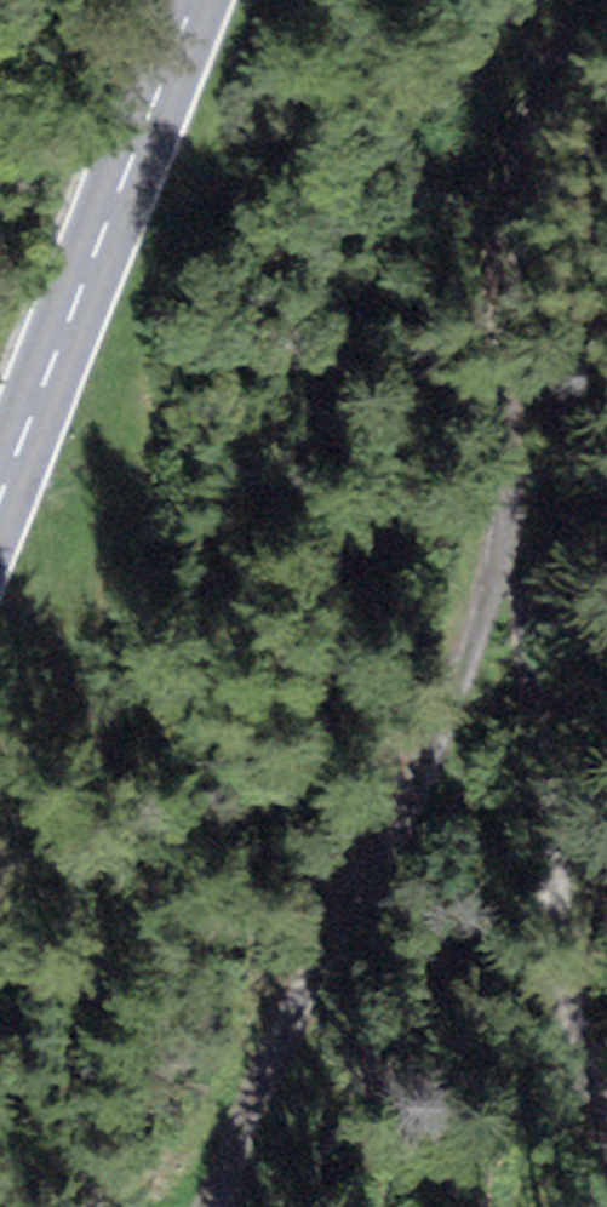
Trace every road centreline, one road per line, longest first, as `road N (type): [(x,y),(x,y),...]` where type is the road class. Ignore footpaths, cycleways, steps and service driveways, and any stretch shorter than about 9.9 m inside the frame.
road 1 (track): [(224,1206),(408,796),(503,542),(527,595),(560,885),(606,1076)]
road 2 (secondary): [(0,497),(195,0)]
road 3 (track): [(606,45),(562,154),(503,542)]

